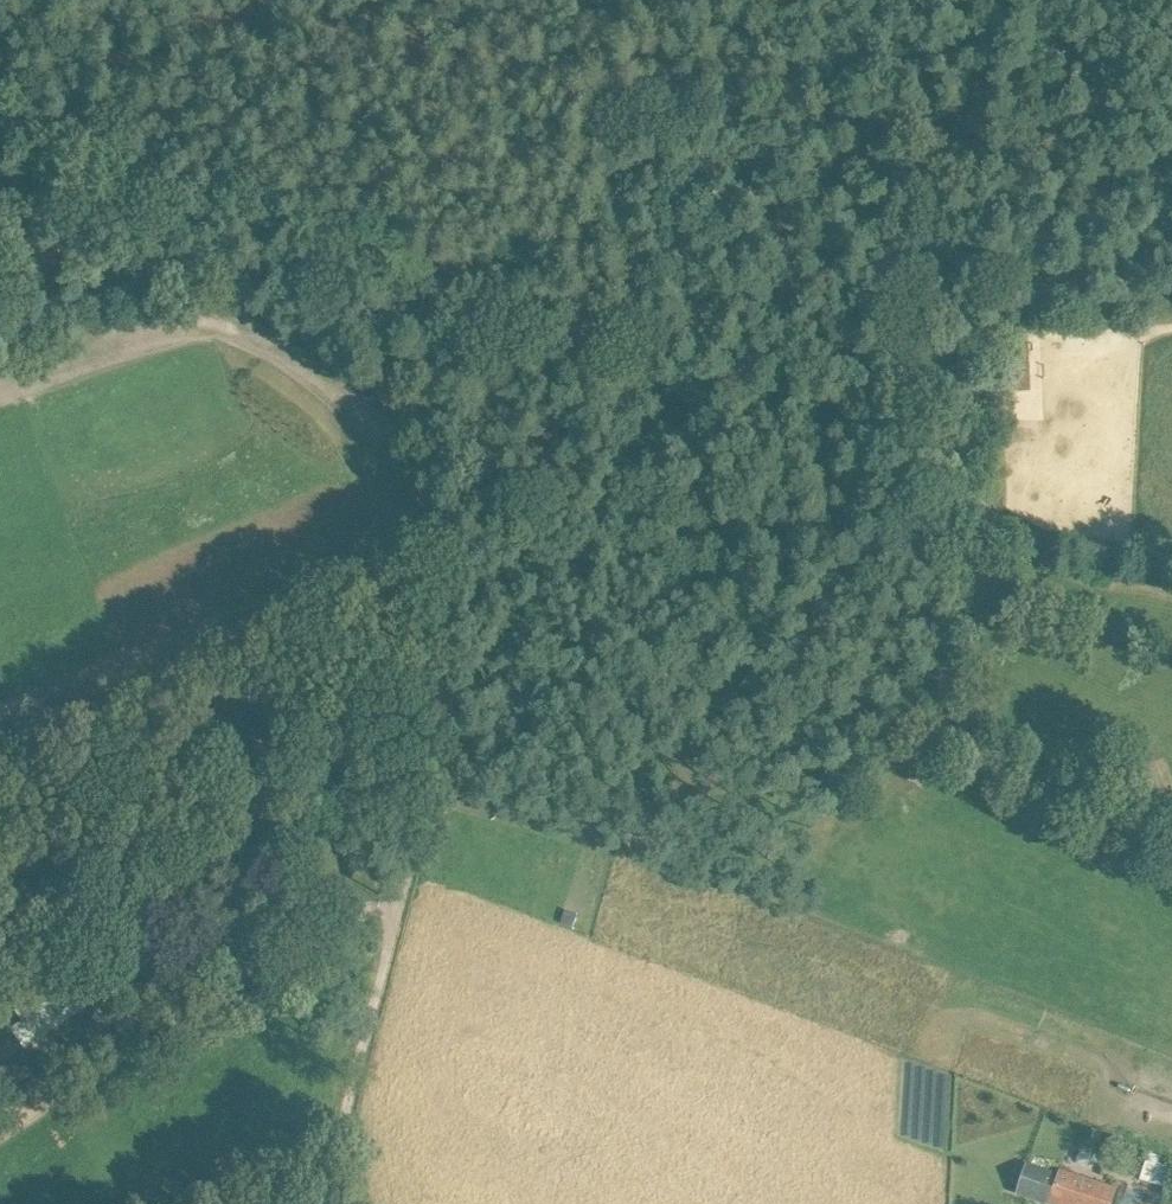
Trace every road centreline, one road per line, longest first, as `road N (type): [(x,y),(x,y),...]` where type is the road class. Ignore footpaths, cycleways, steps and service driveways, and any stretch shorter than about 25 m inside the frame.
road 1 (track): [(363,1203),(348,1173),(344,1137),(432,784)]

